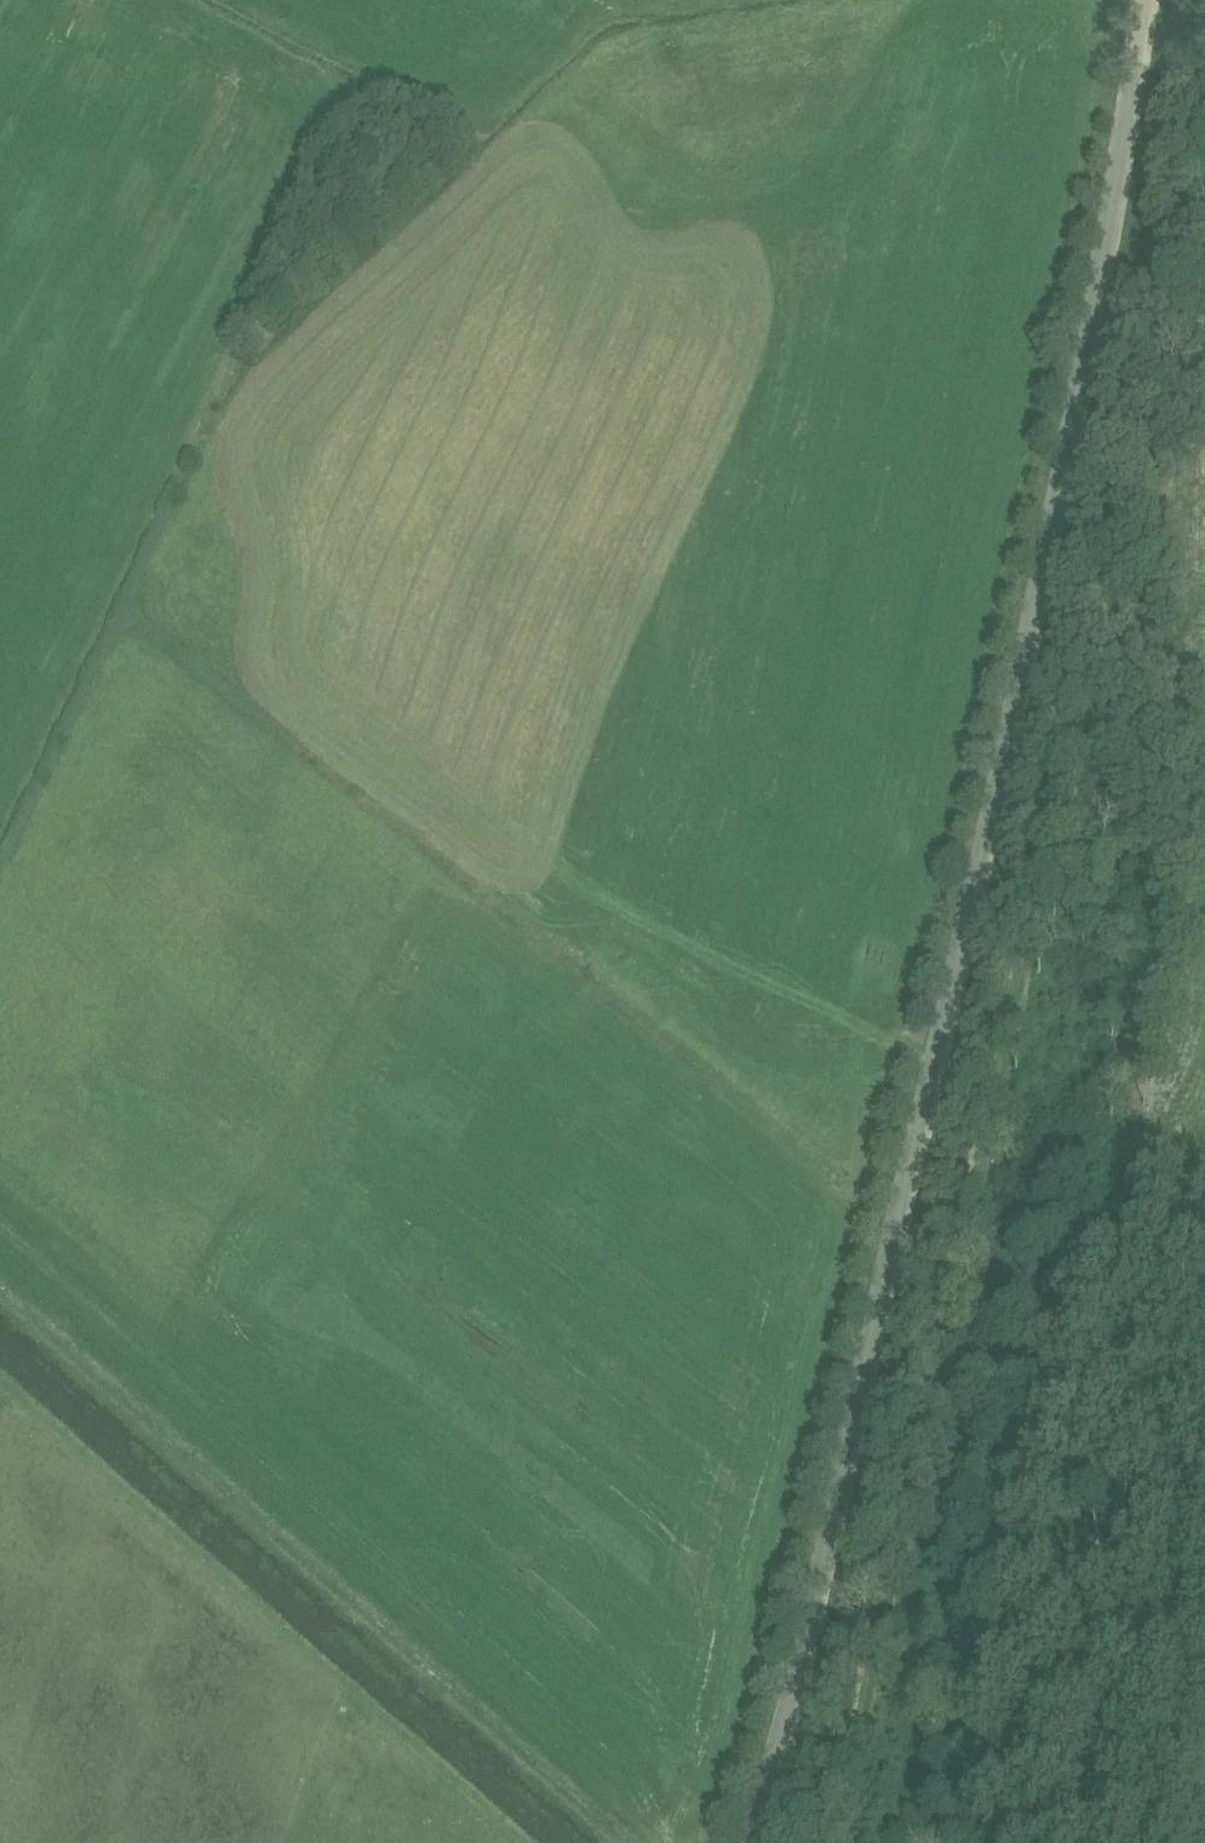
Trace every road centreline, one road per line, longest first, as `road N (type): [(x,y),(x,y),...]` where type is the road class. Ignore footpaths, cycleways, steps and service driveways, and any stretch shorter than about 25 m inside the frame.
road 1 (tertiary): [(753,1842),(848,1474),(1056,523),(1143,0)]

